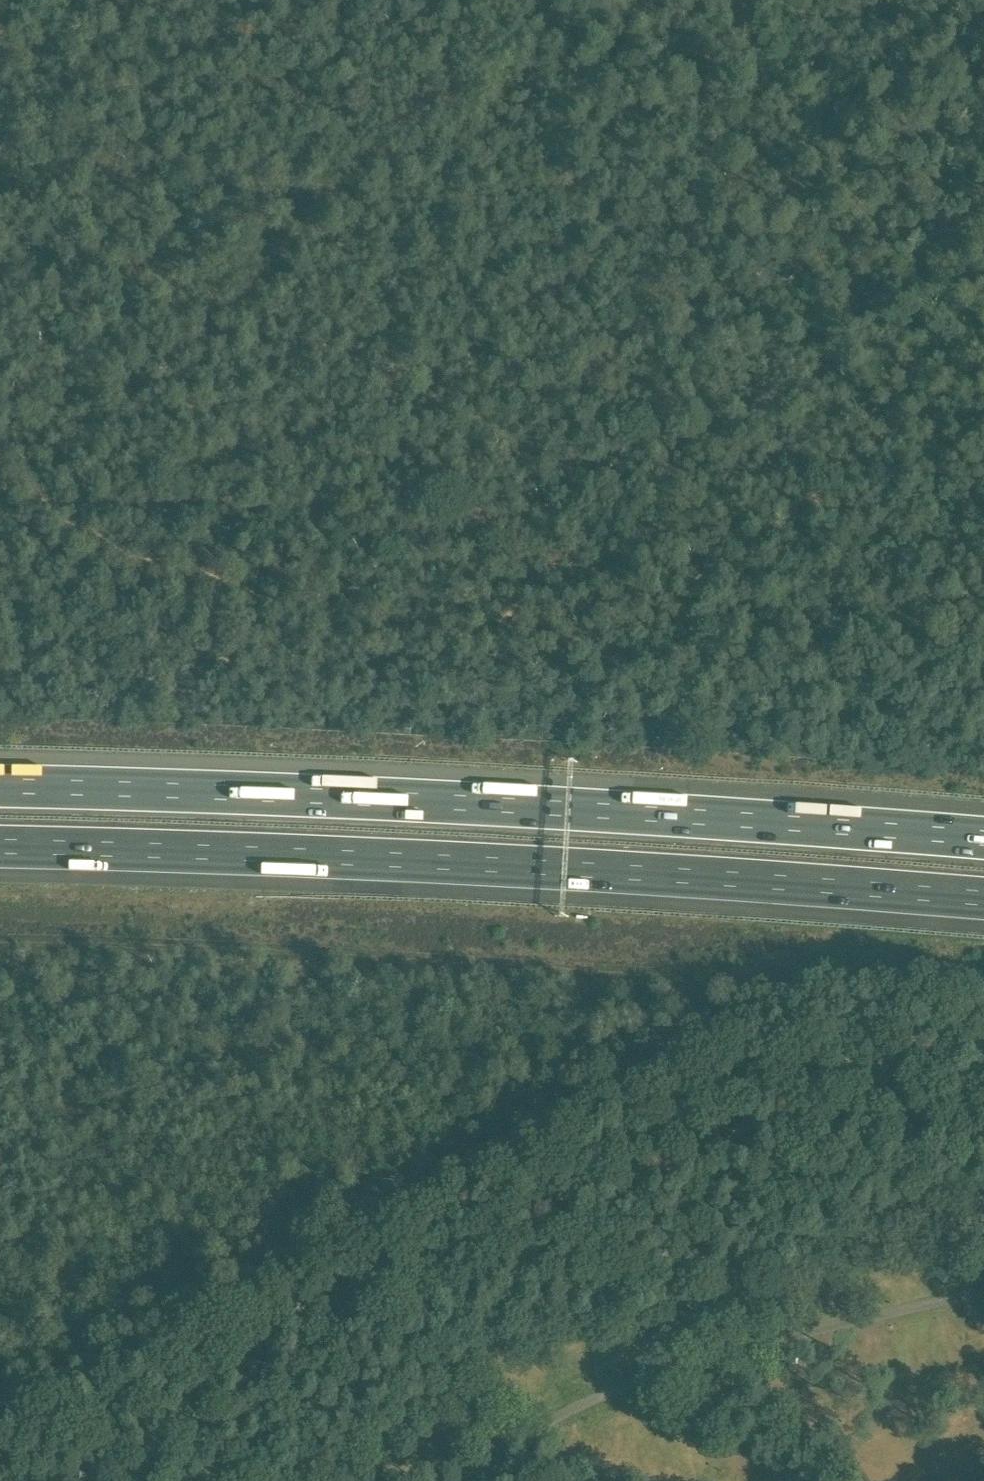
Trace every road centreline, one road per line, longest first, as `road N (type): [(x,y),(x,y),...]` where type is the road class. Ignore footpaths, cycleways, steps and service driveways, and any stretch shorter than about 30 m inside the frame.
road 1 (track): [(0,495),(64,505),(298,510),(354,496),(398,512),(463,516),(523,496),(563,518),(725,537),(797,574),(846,545),(983,546)]
road 2 (motorway): [(0,848),(622,871),(983,901)]
road 3 (motorway): [(983,840),(627,813),(0,788)]

